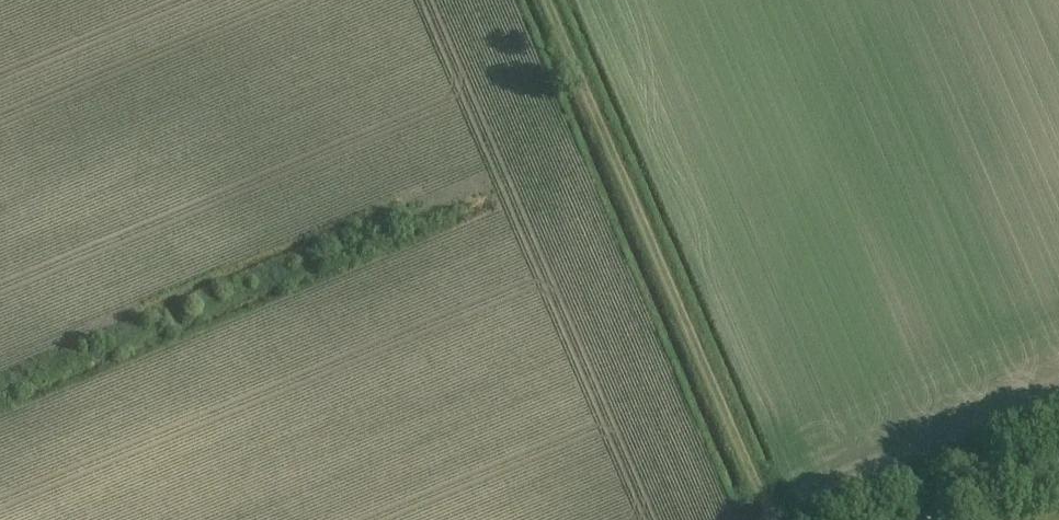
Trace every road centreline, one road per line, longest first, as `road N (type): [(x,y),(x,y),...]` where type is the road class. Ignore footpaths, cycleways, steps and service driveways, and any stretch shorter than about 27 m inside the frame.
road 1 (track): [(548,0),(772,519)]
road 2 (track): [(933,519),(1058,465)]

